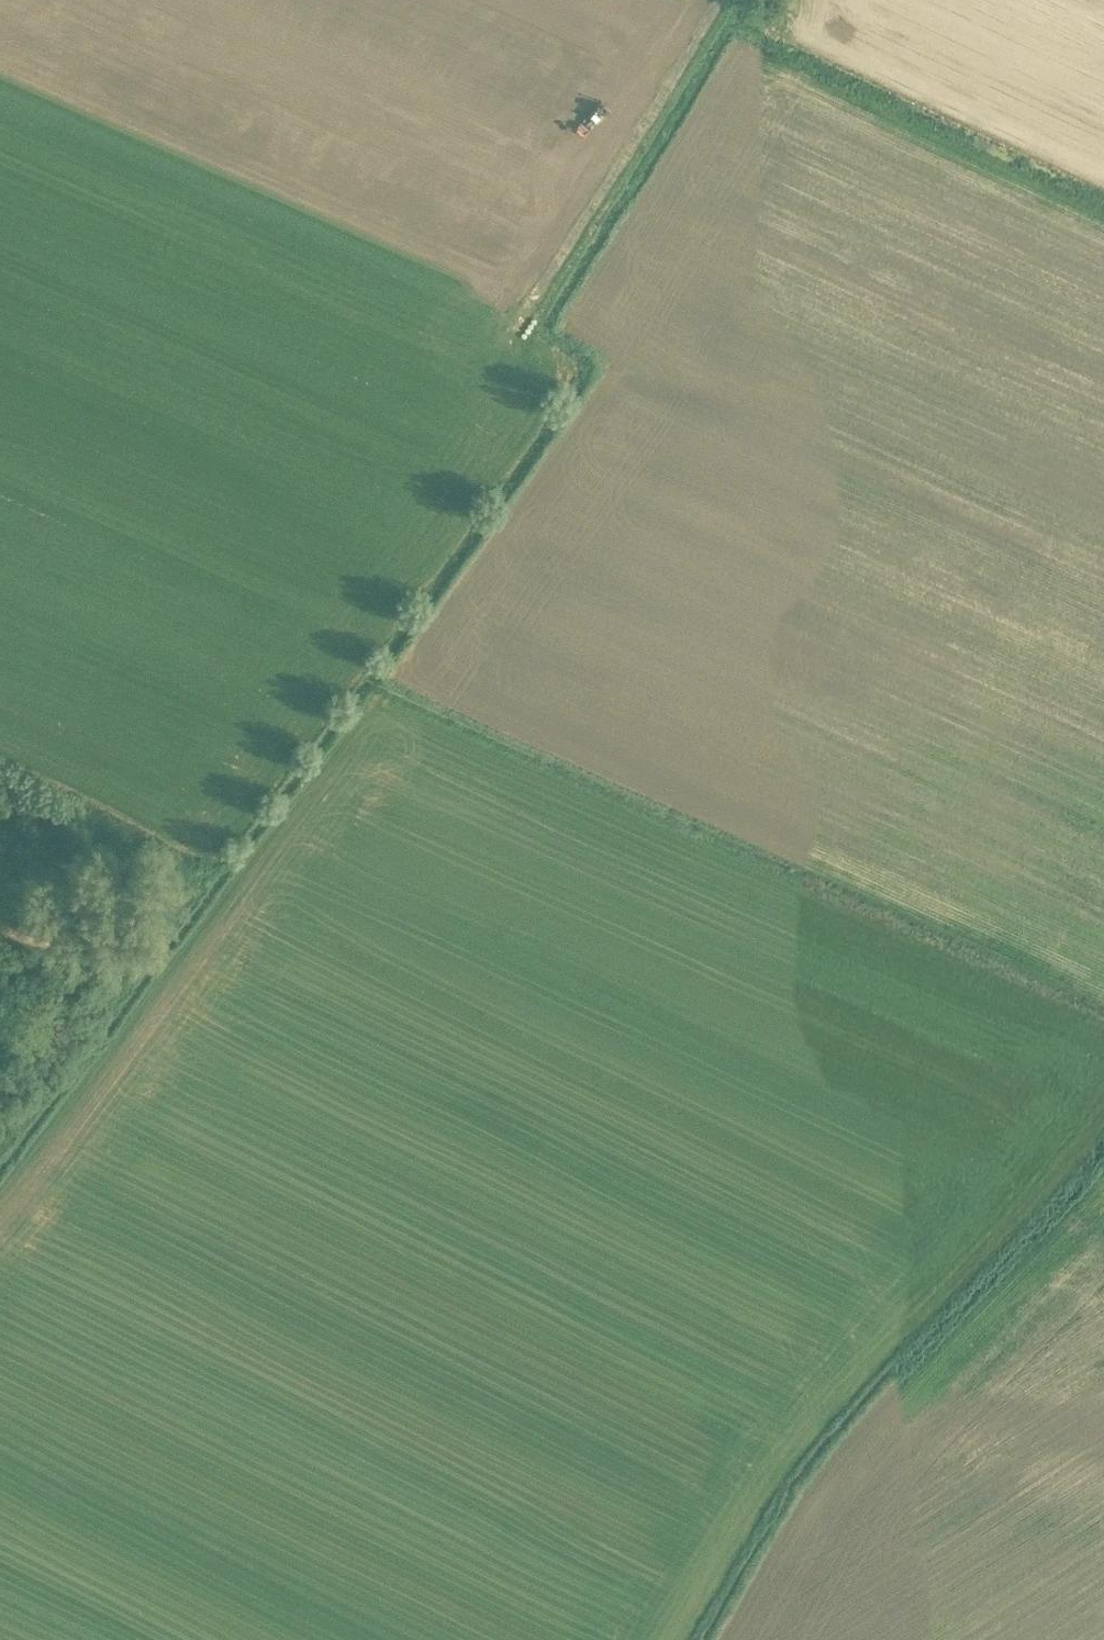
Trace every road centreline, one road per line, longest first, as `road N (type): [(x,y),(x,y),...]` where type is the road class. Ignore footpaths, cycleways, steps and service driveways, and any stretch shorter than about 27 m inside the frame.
road 1 (track): [(531,312),(726,0)]

